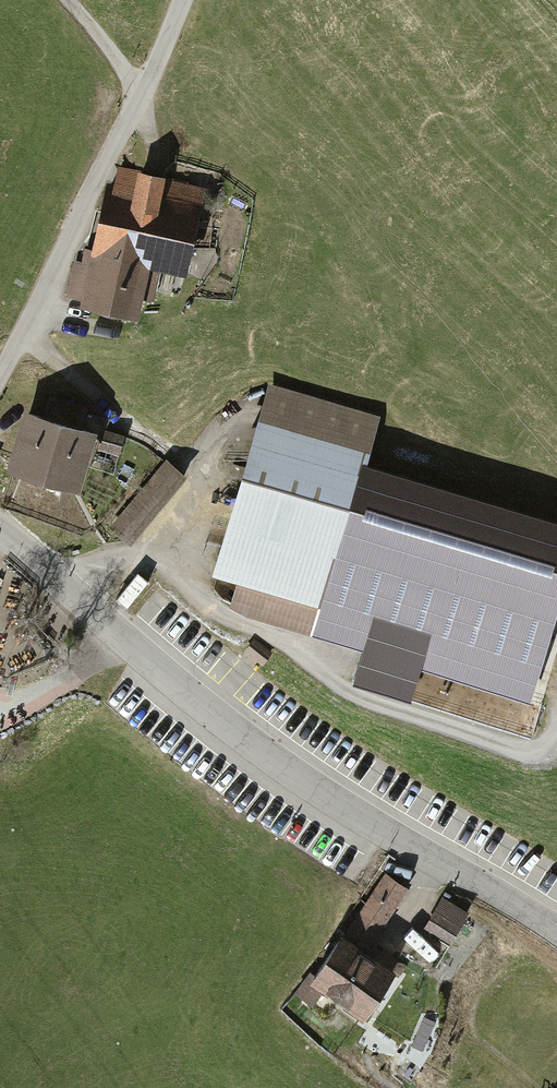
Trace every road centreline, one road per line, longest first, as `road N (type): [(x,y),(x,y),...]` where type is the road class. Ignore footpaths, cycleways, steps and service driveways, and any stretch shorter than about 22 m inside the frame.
road 1 (track): [(145,552),(214,609),(277,637),(363,697),(528,747),(544,748),(556,734)]
road 2 (unclassified): [(0,375),(183,0)]
road 3 (tertiary): [(271,755),(0,529)]
road 4 (tertiary): [(271,755),(556,930)]
road 5 (track): [(140,97),(69,0)]

